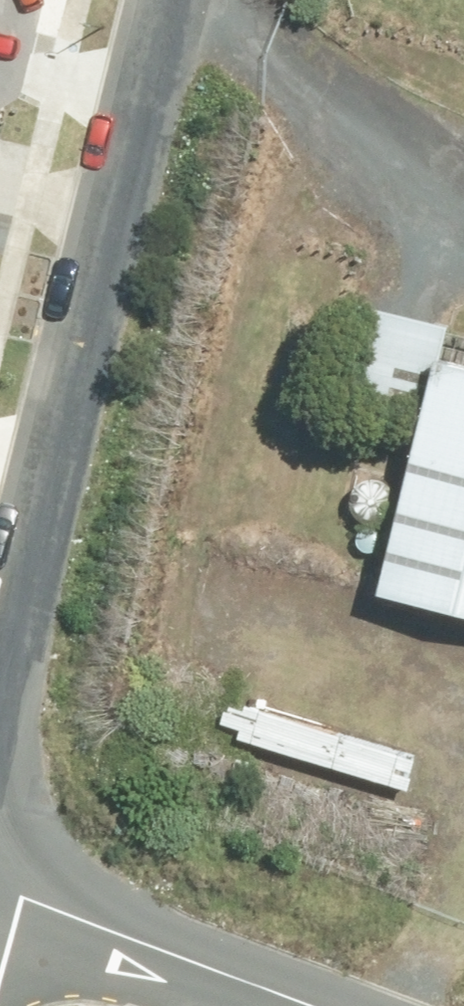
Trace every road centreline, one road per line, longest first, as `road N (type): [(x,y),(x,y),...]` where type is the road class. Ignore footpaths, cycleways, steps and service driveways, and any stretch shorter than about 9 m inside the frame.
road 1 (residential): [(0,662),(167,0)]
road 2 (track): [(179,0),(463,181)]
road 3 (residential): [(0,891),(298,1005)]

